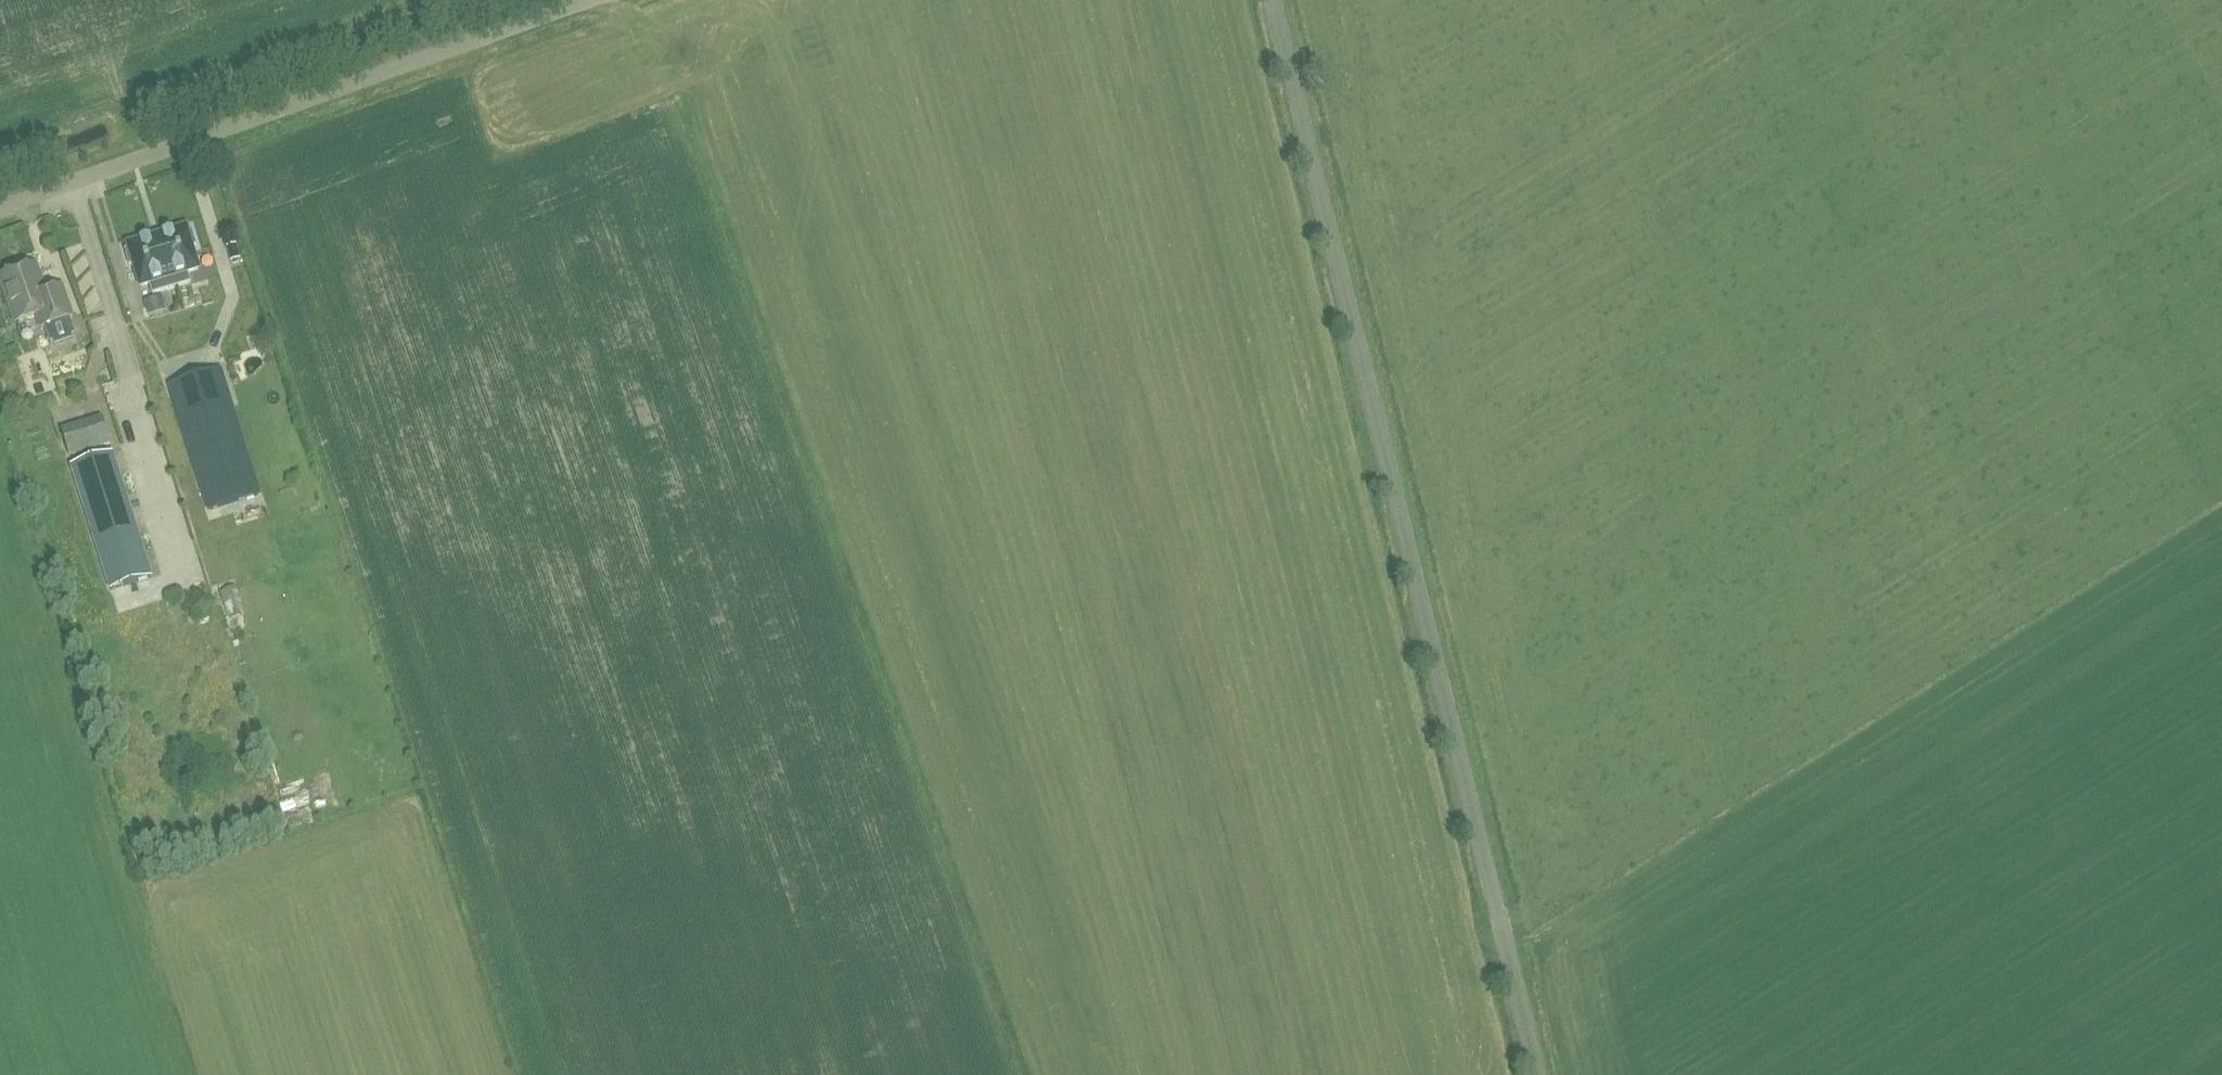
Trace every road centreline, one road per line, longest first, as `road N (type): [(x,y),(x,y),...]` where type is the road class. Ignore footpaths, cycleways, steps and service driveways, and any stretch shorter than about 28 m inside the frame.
road 1 (unclassified): [(1538,1074),(1273,0)]
road 2 (unclassified): [(0,213),(604,0)]

